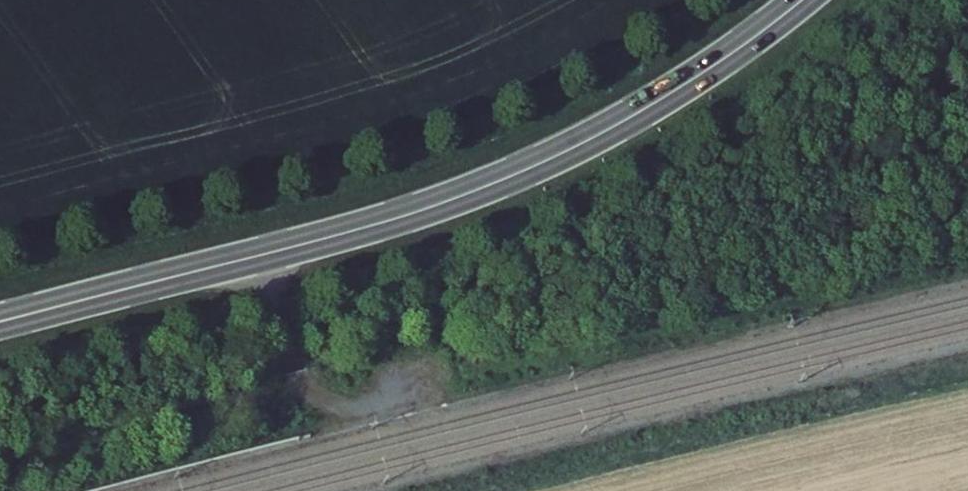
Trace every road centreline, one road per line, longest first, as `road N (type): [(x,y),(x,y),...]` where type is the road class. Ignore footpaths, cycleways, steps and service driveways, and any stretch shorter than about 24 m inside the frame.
road 1 (primary): [(801,0),(651,105),(462,196),(0,321)]

